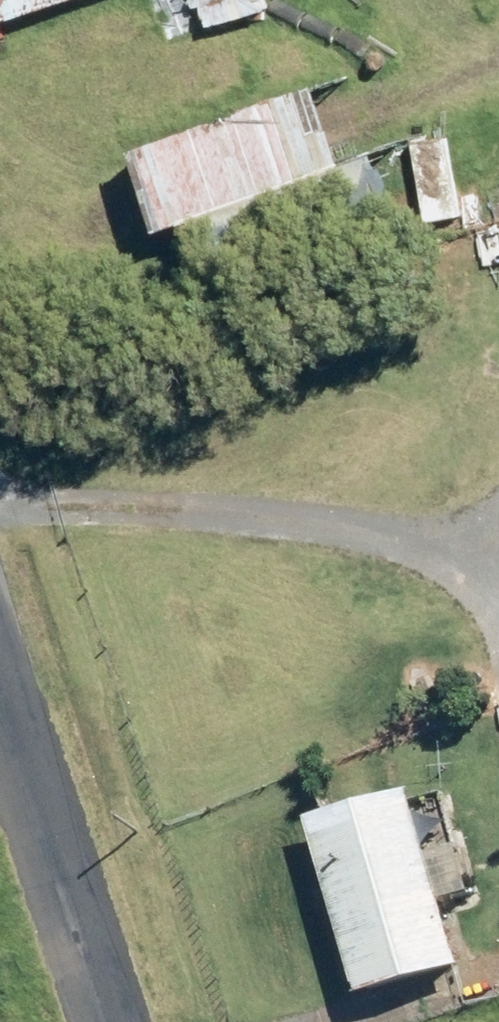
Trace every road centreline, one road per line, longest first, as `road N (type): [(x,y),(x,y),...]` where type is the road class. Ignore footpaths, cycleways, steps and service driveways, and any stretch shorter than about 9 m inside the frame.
road 1 (track): [(498,595),(453,552),(359,526),(241,509),(0,503)]
road 2 (unclassified): [(142,1021),(0,593)]
road 3 (track): [(362,1021),(498,978)]
road 4 (track): [(498,63),(366,105)]

